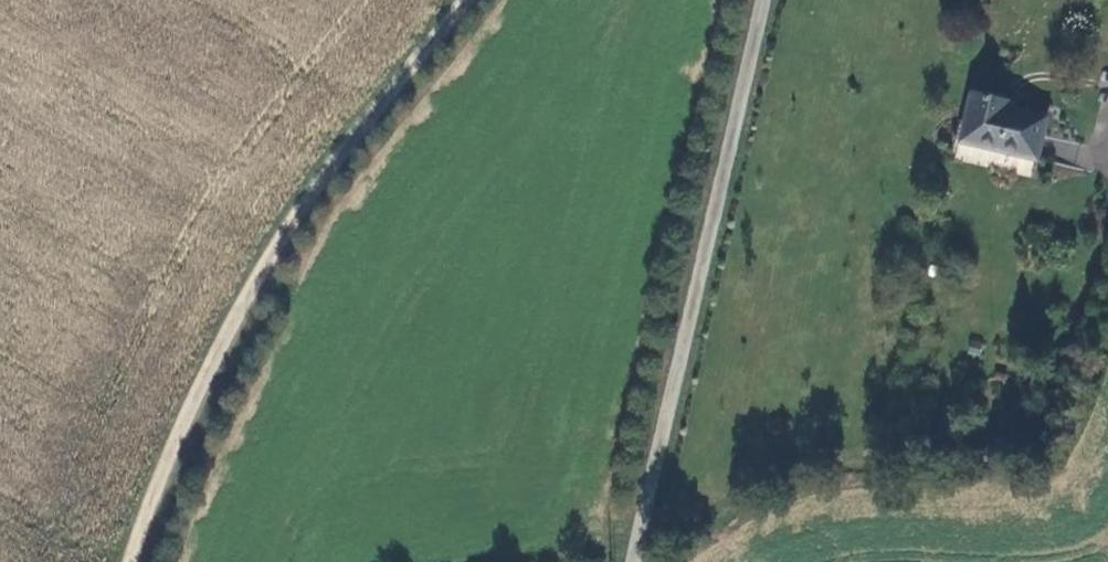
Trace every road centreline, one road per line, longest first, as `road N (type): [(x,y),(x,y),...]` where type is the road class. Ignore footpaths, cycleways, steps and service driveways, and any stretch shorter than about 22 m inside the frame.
road 1 (unclassified): [(472,0),(256,263),(129,561)]
road 2 (unclassified): [(759,0),(635,561)]

